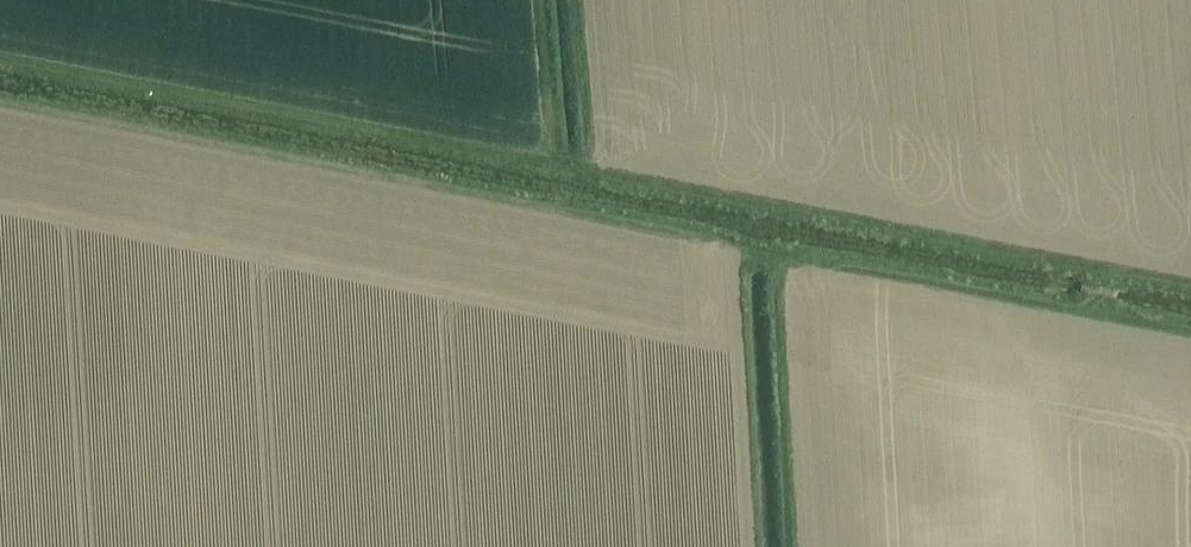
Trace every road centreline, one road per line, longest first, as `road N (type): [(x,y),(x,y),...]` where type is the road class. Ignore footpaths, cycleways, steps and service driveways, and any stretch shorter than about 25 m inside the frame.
road 1 (track): [(750,546),(734,242),(0,99)]
road 2 (track): [(571,0),(586,173),(1101,272),(1096,309)]
road 3 (track): [(1190,327),(734,242)]
road 4 (track): [(785,546),(768,248)]

